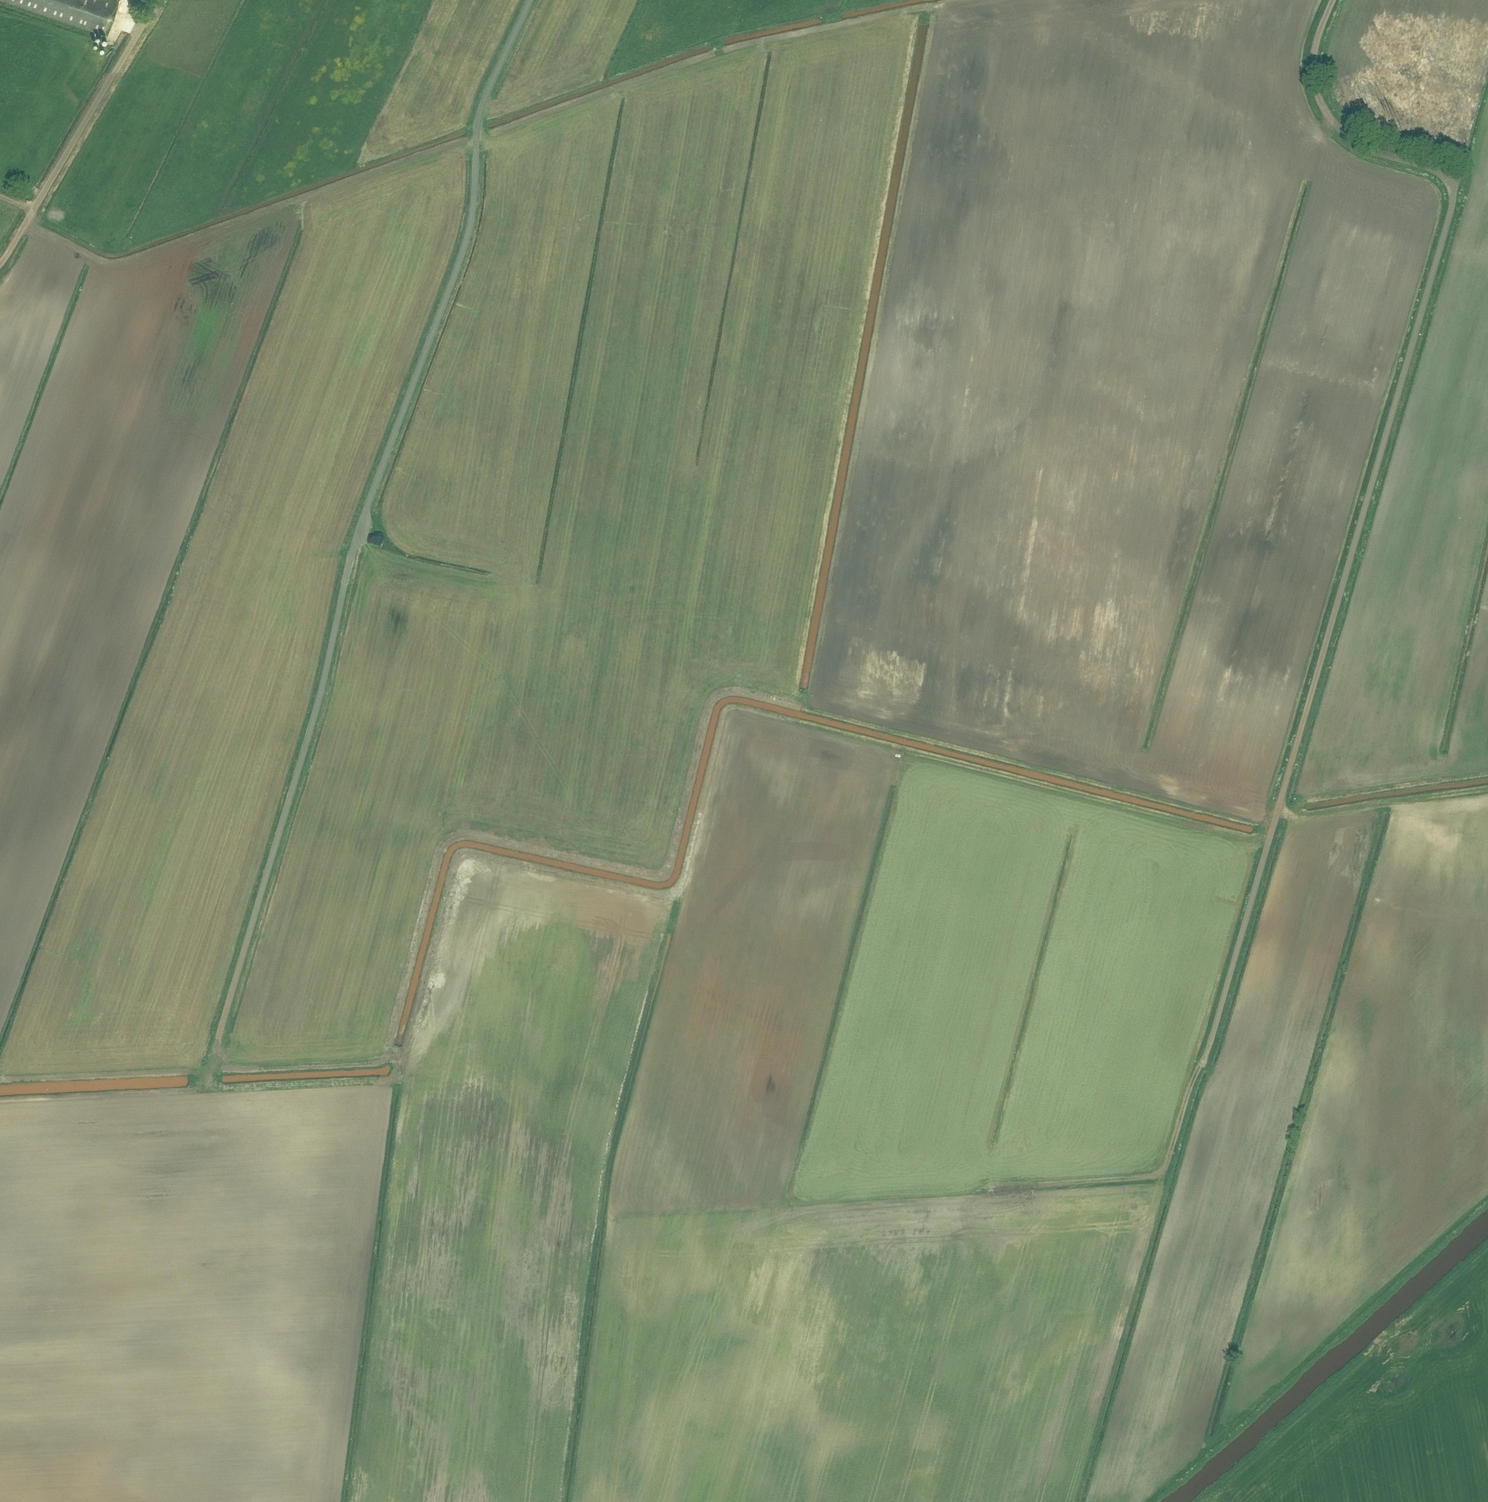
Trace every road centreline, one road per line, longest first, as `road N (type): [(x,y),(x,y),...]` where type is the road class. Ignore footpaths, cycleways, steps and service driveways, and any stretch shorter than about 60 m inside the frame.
road 1 (unclassified): [(1204,1062),(1455,186),(1455,177),(1364,148),(1322,108),(1313,69),(1333,0)]
road 2 (unclassified): [(218,1038),(314,718),(362,519),(466,243),(482,108),(531,0)]
road 3 (track): [(1204,1062),(1167,1159),(1149,1174),(802,1205),(734,1199)]
road 4 (track): [(1487,1202),(1153,1501)]
road 5 (unclassified): [(0,264),(156,0)]
road 6 (track): [(218,1038),(220,1057),(237,1067),(409,1058)]
road 7 (track): [(352,555),(483,585)]

